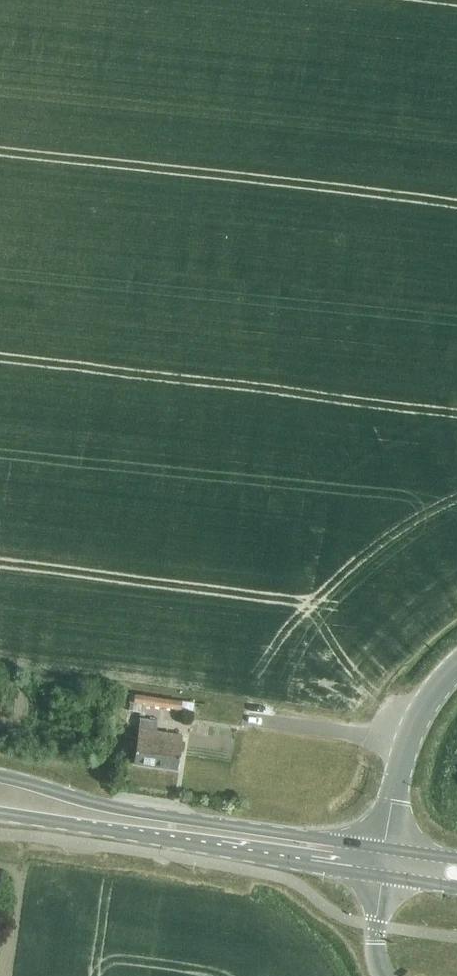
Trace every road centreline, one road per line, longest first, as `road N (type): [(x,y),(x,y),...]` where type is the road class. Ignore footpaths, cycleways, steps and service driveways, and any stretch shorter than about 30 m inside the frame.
road 1 (primary): [(387,849),(142,812),(0,776)]
road 2 (primary): [(0,812),(382,877)]
road 3 (tertiary): [(387,849),(404,745),(426,701),(456,667)]

